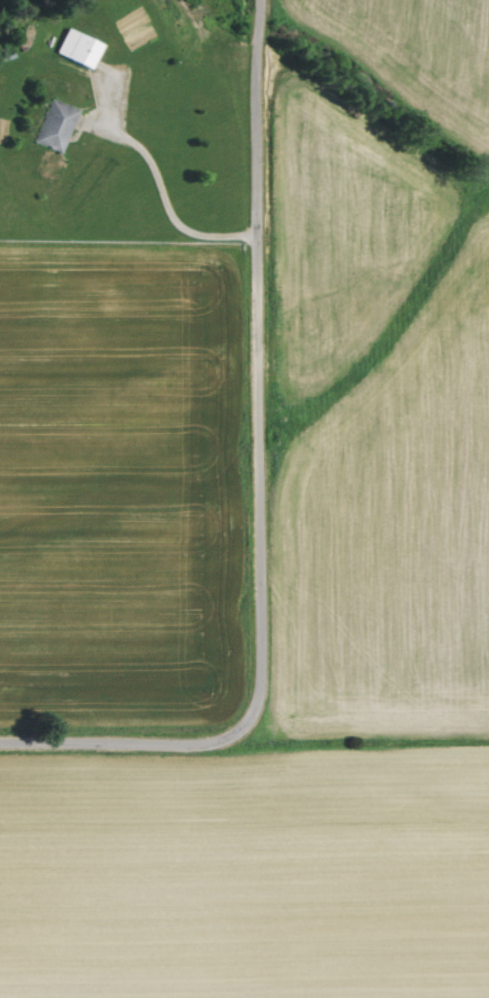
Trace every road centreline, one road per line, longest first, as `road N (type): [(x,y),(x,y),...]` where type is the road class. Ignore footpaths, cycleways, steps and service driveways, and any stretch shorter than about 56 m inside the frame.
road 1 (residential): [(211,749),(227,747),(250,723),(265,681),(259,239),(265,0)]
road 2 (residential): [(0,748),(211,749)]

